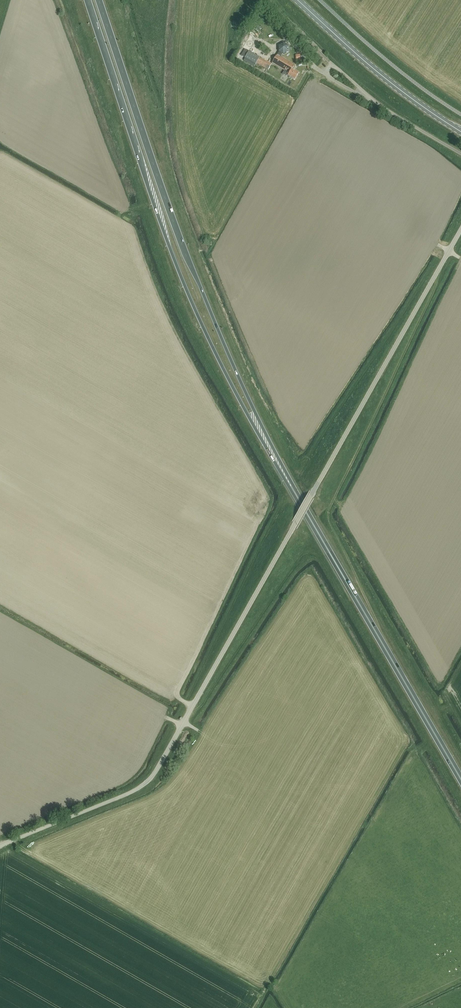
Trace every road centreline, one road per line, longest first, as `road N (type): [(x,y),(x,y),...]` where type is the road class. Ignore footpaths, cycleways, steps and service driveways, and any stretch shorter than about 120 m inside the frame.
road 1 (unclassified): [(0,845),(134,791),(155,773),(460,229)]
road 2 (trunk): [(87,0),(188,293),(309,517)]
road 3 (trunk): [(309,517),(181,240),(98,0)]
road 4 (trunk): [(460,780),(309,517)]
road 5 (secondary): [(460,132),(298,0)]
road 6 (unclassified): [(460,154),(319,71)]

